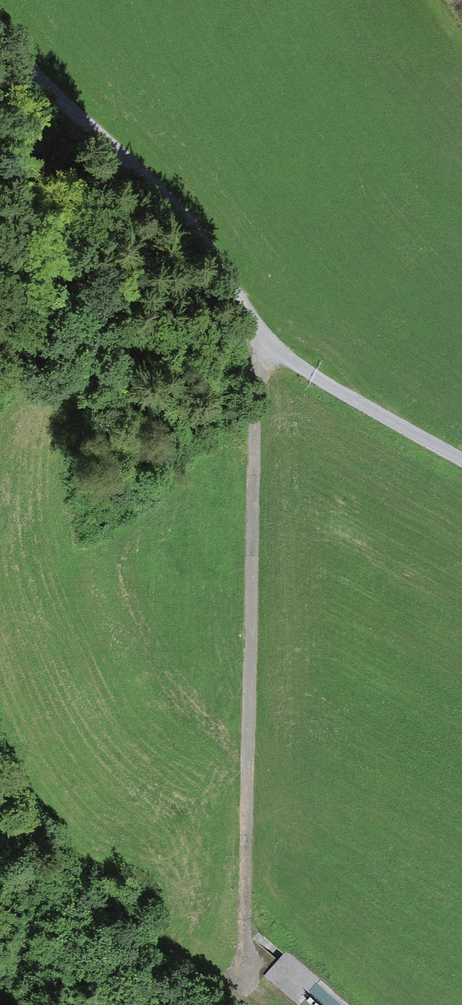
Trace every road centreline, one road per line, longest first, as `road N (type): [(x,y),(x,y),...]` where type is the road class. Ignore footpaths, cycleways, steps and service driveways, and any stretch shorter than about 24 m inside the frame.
road 1 (track): [(246,915),(257,338),(231,264),(181,191),(48,80),(0,13)]
road 2 (track): [(461,451),(257,338)]

